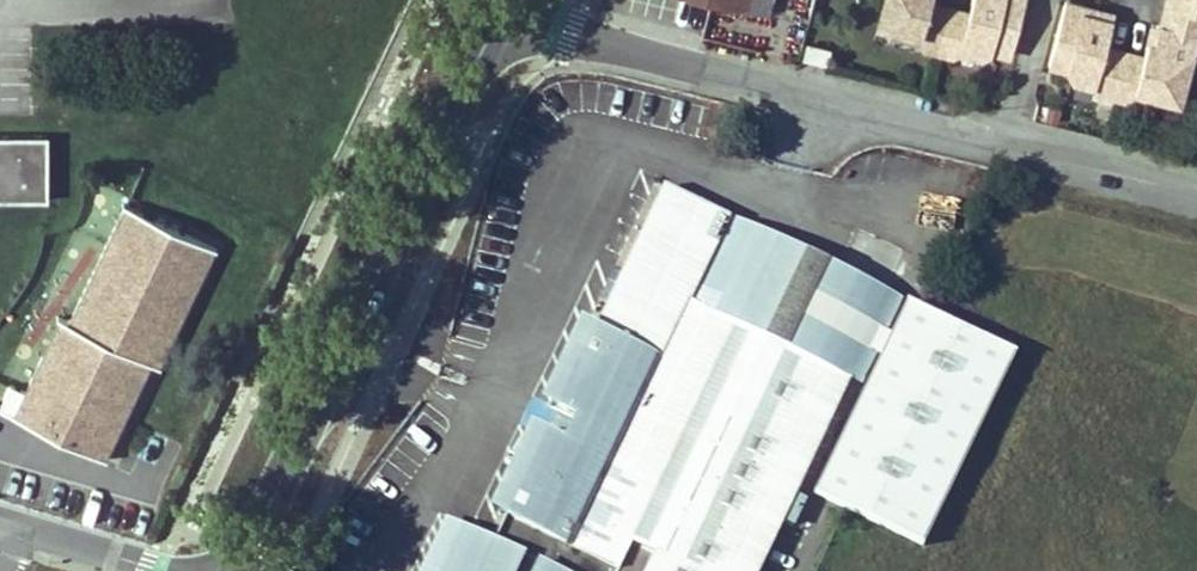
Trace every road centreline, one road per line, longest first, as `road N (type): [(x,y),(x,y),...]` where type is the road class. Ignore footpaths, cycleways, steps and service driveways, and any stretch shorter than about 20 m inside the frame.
road 1 (secondary): [(225,570),(495,18)]
road 2 (residential): [(1004,149),(495,18)]
road 3 (residential): [(1196,199),(1004,149)]
road 4 (residential): [(1045,0),(1004,149)]
road 5 (residential): [(0,524),(139,570)]

